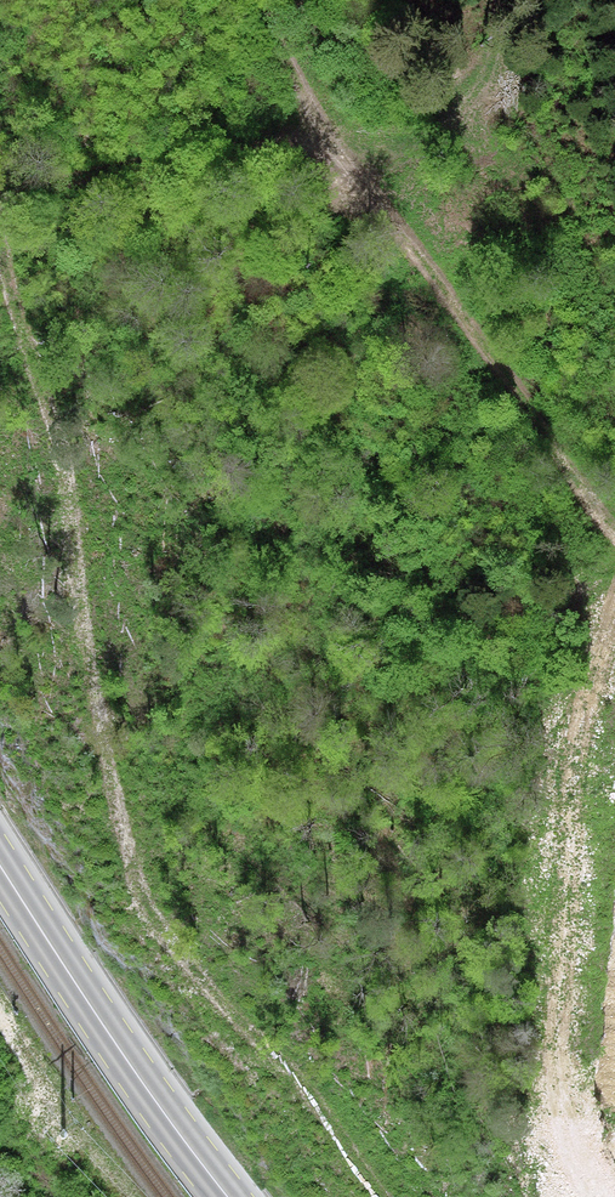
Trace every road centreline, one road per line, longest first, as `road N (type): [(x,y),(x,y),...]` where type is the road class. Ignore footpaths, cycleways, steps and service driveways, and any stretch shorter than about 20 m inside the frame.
road 1 (track): [(0,220),(33,373),(66,478),(83,631),(134,881),(282,1061),(381,1196)]
road 2 (track): [(256,0),(325,128),(614,532)]
road 3 (primary): [(0,866),(228,1196)]
road 4 (track): [(325,128),(208,154),(55,174),(13,186),(0,217)]

